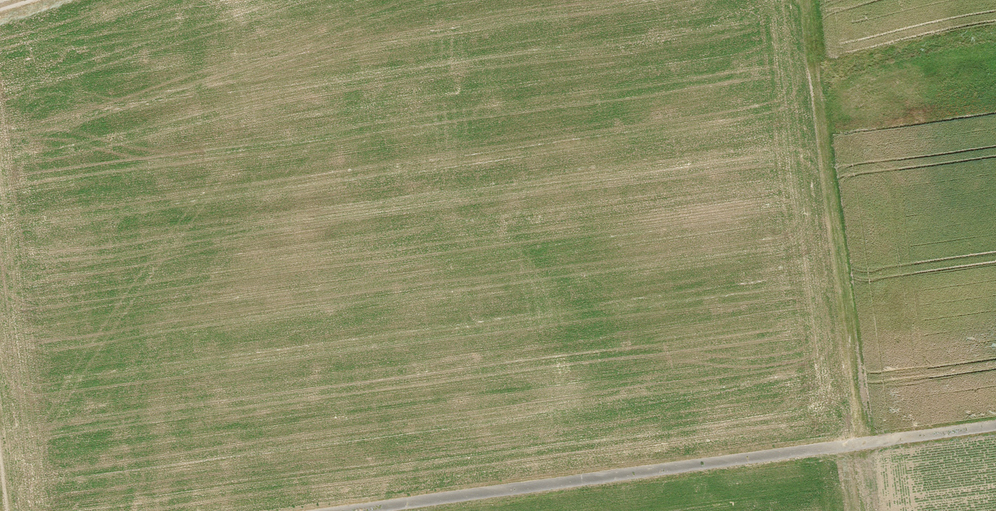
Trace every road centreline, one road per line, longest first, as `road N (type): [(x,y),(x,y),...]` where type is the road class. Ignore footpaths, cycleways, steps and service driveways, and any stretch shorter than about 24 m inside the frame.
road 1 (track): [(995,425),(345,510)]
road 2 (track): [(868,510),(804,0)]

